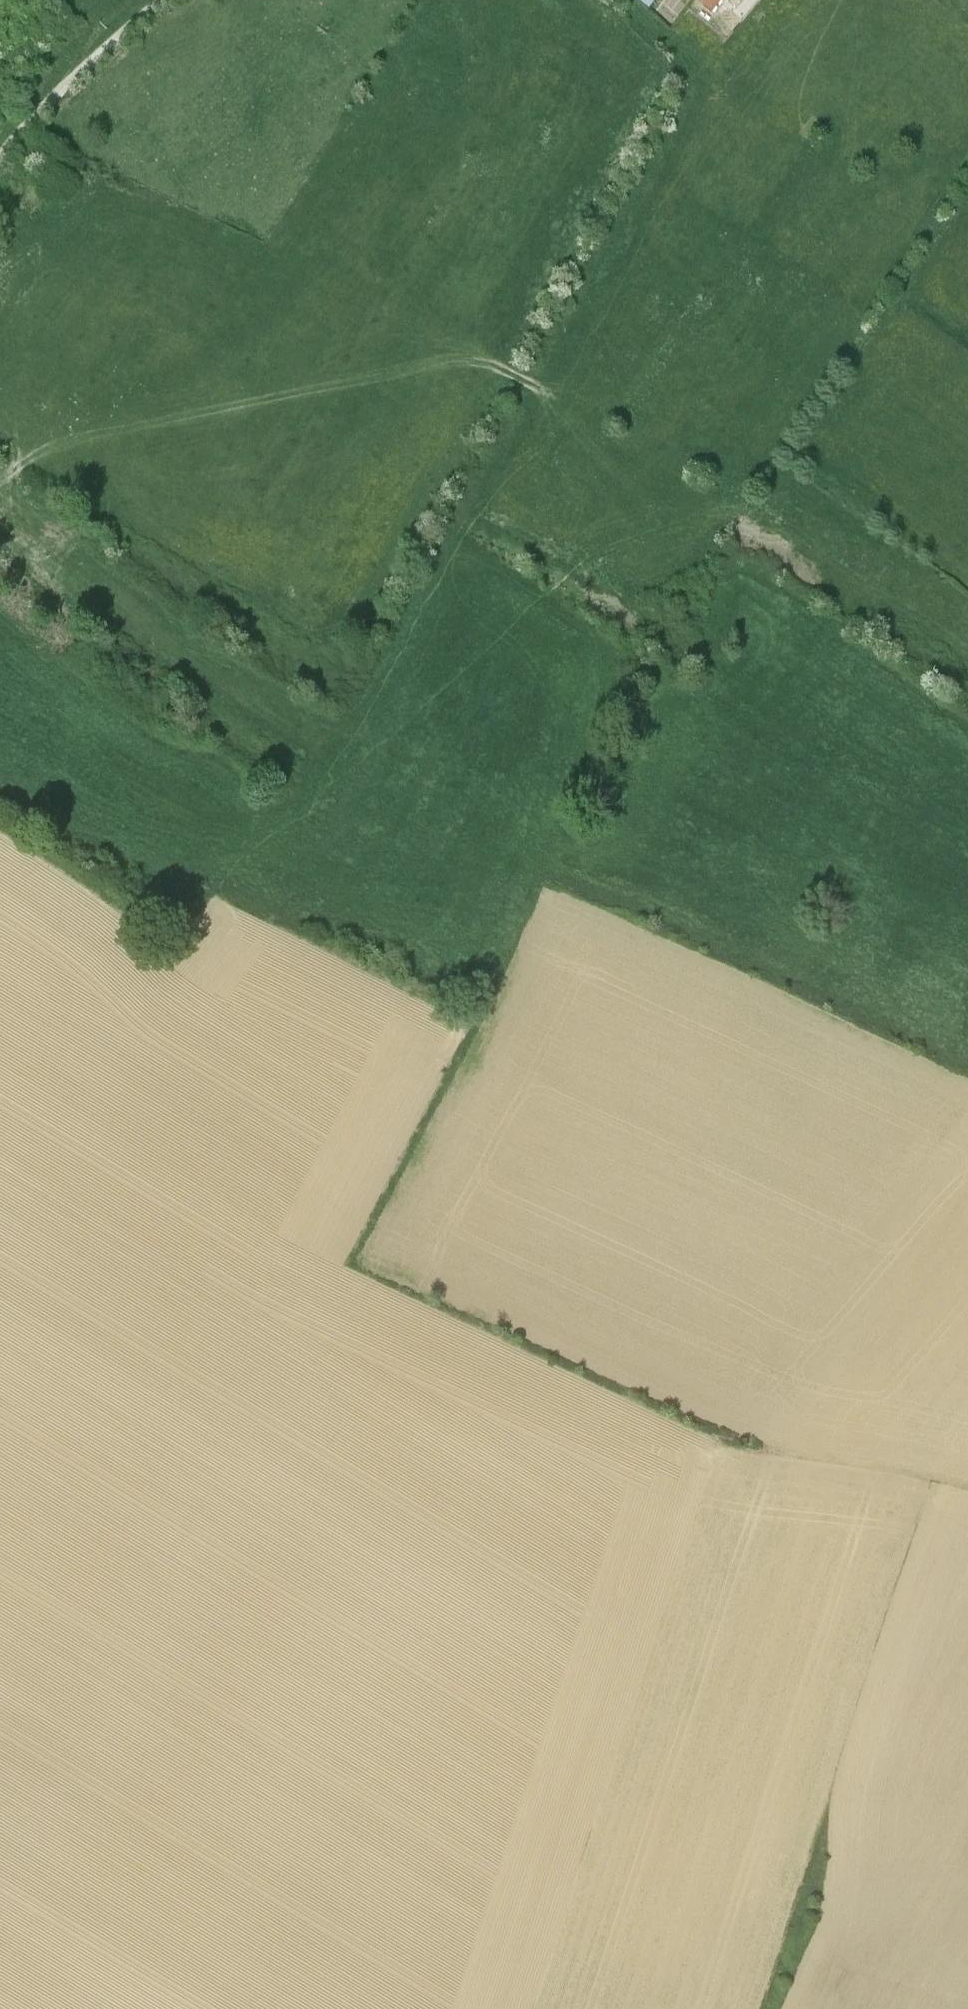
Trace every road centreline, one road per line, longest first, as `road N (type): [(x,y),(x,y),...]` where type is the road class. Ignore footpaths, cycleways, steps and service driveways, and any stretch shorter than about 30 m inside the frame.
road 1 (unclassified): [(164,0),(77,74),(0,159)]

